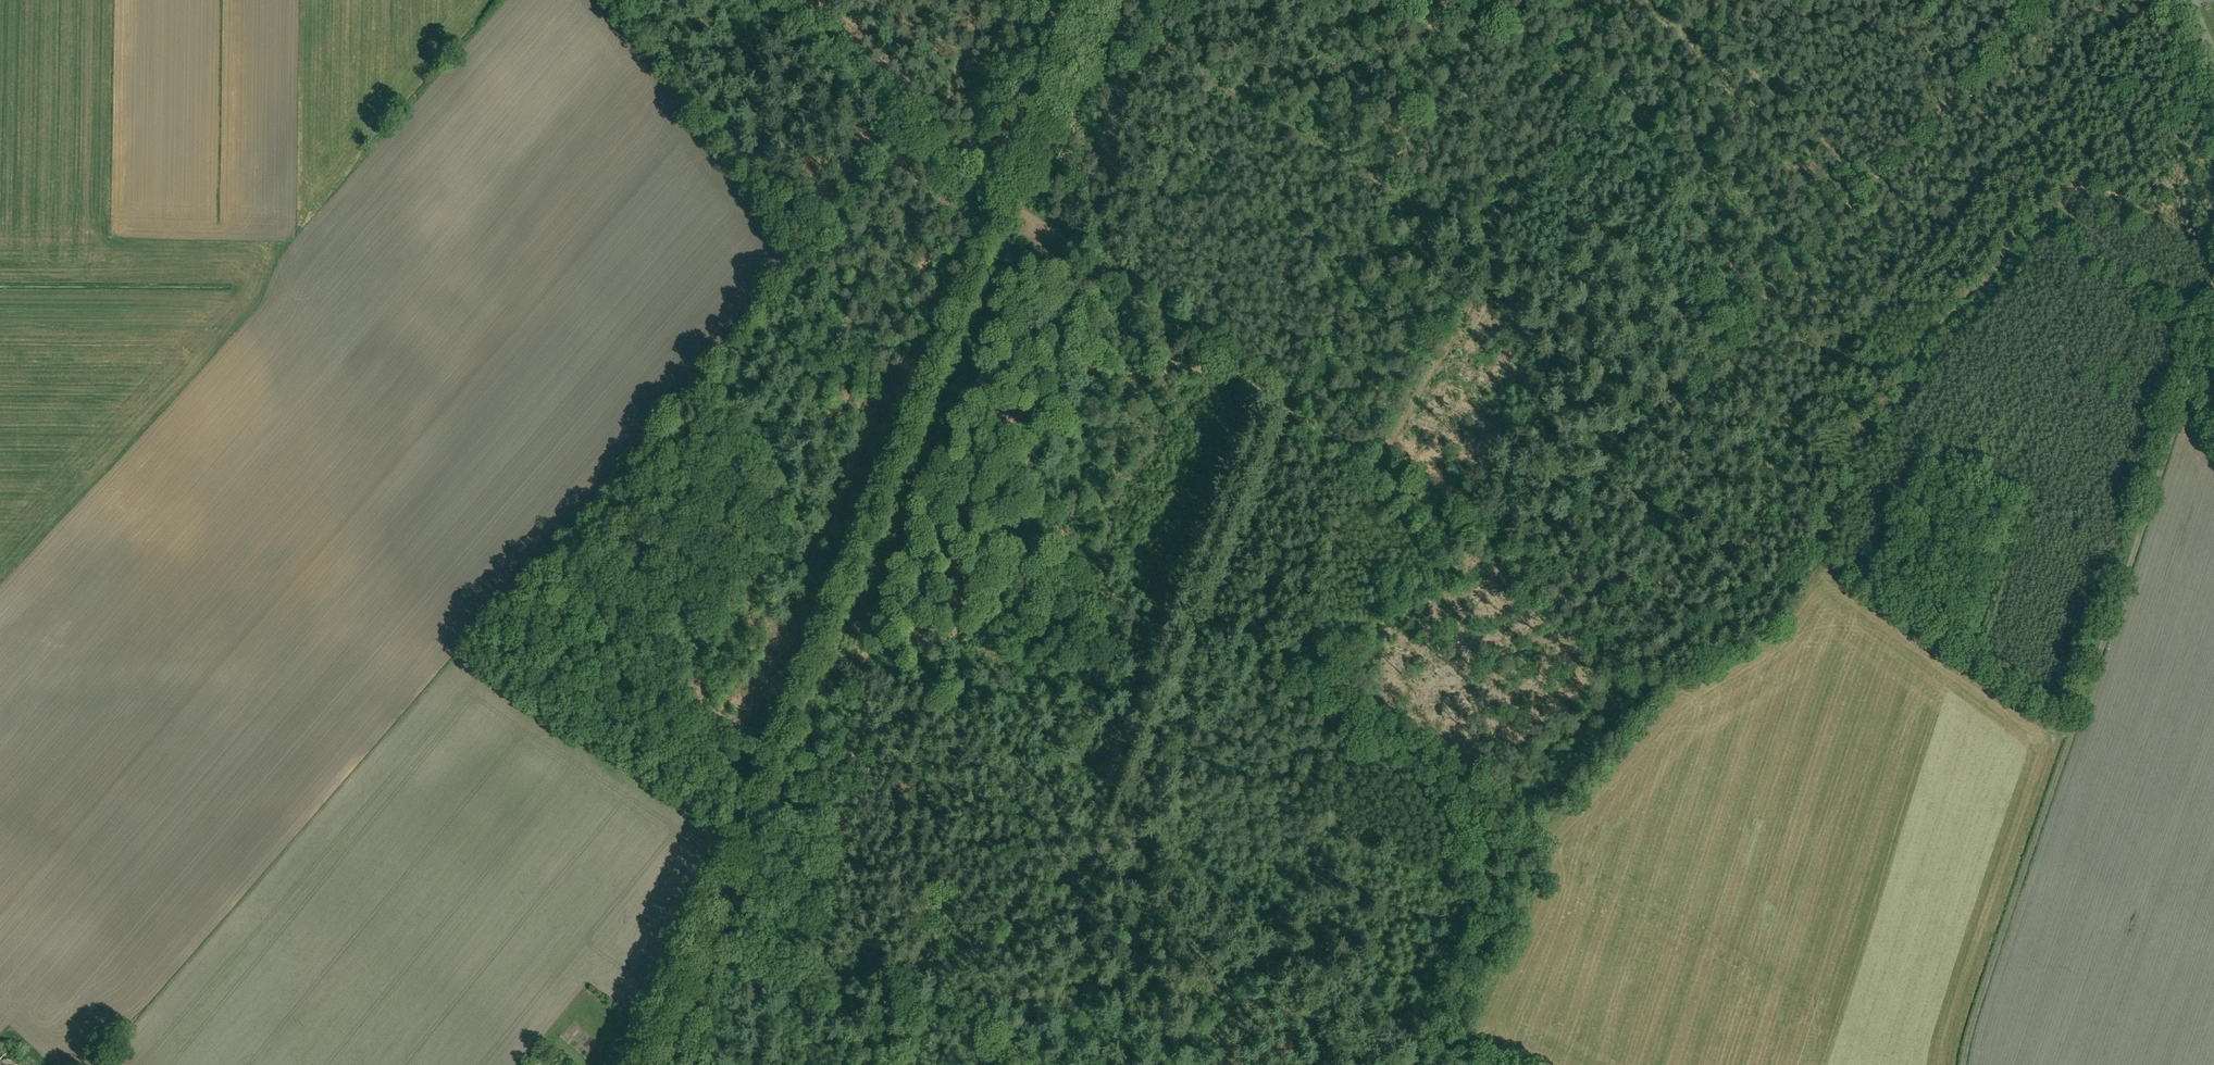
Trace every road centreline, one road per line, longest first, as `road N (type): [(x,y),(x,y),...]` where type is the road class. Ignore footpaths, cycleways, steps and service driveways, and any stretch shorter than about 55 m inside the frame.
road 1 (unclassified): [(646,1064),(1088,0)]

